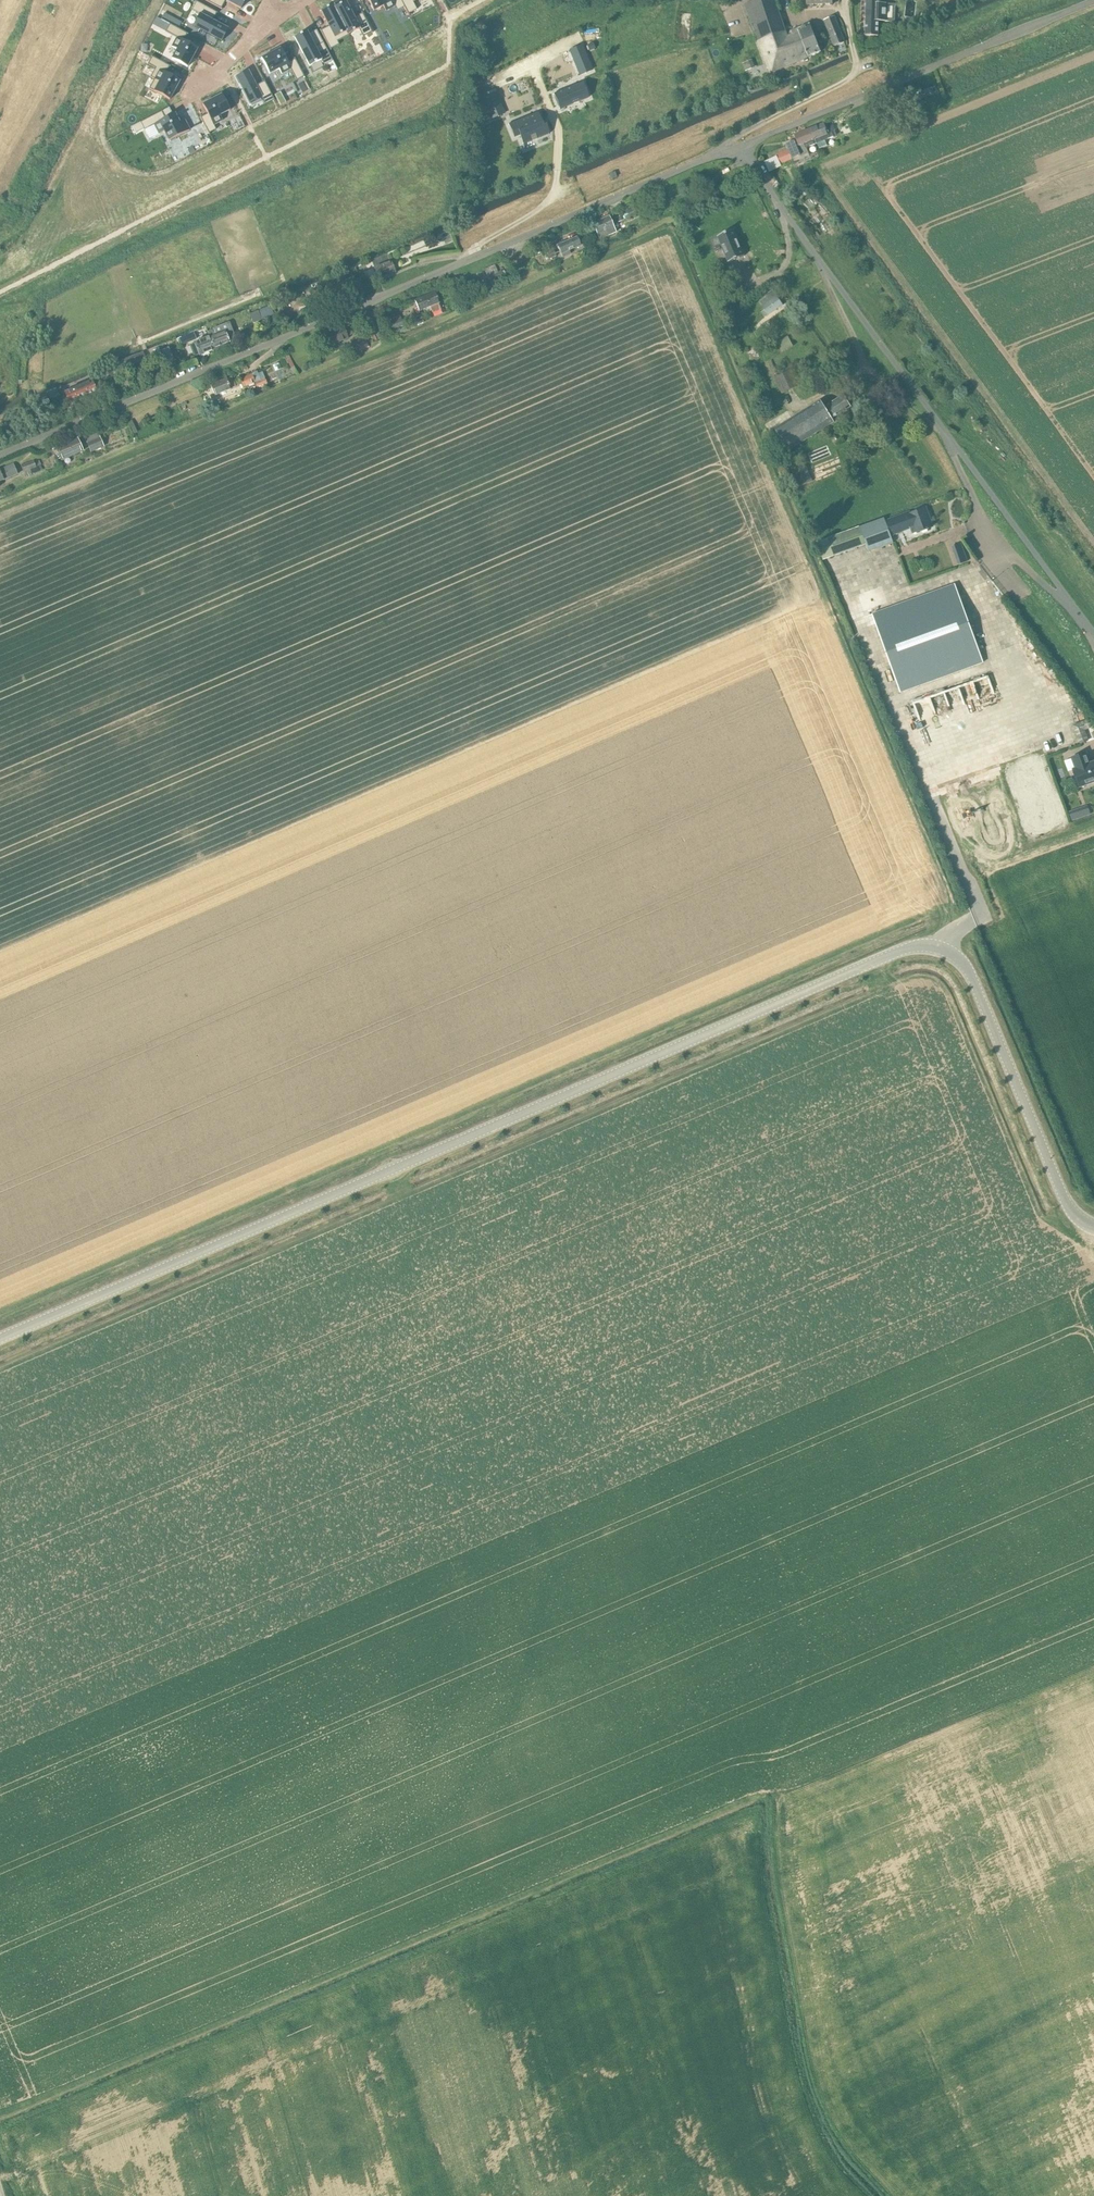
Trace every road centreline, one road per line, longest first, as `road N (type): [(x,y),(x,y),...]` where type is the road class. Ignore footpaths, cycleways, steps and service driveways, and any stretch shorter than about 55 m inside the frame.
road 1 (unclassified): [(1093,1229),(1072,1213),(963,959),(941,944),(922,944),(0,1337)]
road 2 (unclassified): [(0,454),(741,146)]
road 3 (unclassified): [(1093,633),(741,146)]
road 4 (unclassified): [(741,146),(1093,0)]
road 5 (track): [(416,262),(466,260),(479,244),(555,197),(558,137),(529,63)]
road 6 (track): [(790,411),(861,365),(820,261)]

